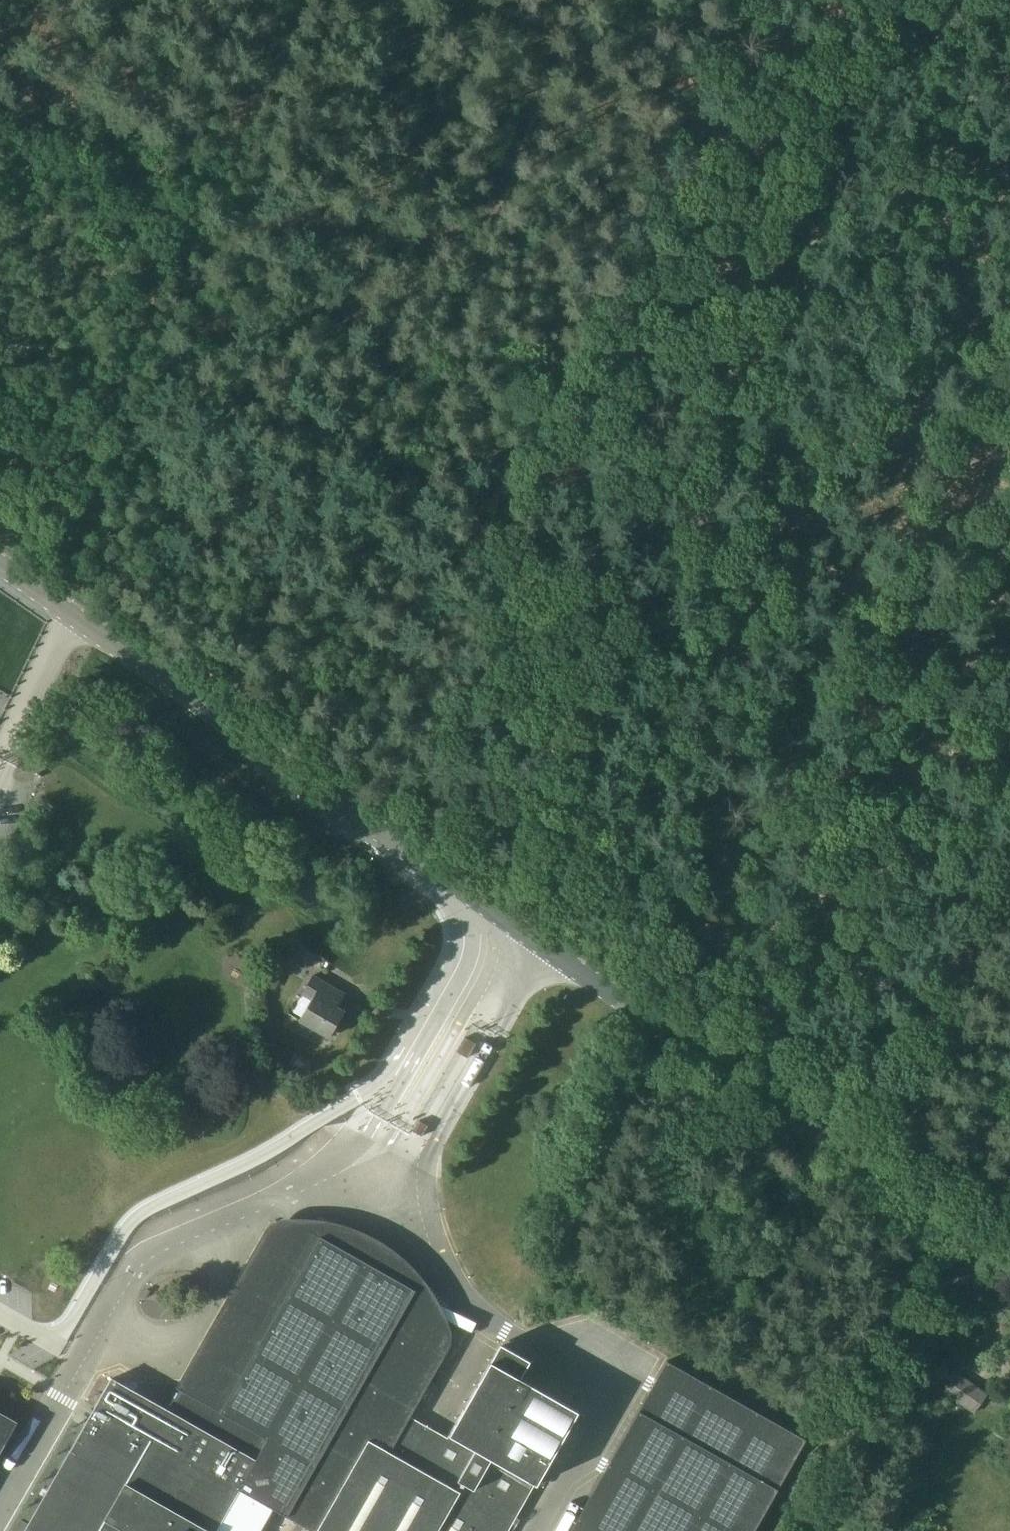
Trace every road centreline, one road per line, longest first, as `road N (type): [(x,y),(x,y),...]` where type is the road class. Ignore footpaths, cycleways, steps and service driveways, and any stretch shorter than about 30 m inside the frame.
road 1 (tertiary): [(1009,1269),(0,563)]
road 2 (track): [(1009,662),(997,669),(866,602),(764,583),(690,527),(846,144)]
road 3 (track): [(503,914),(602,740),(690,527)]

